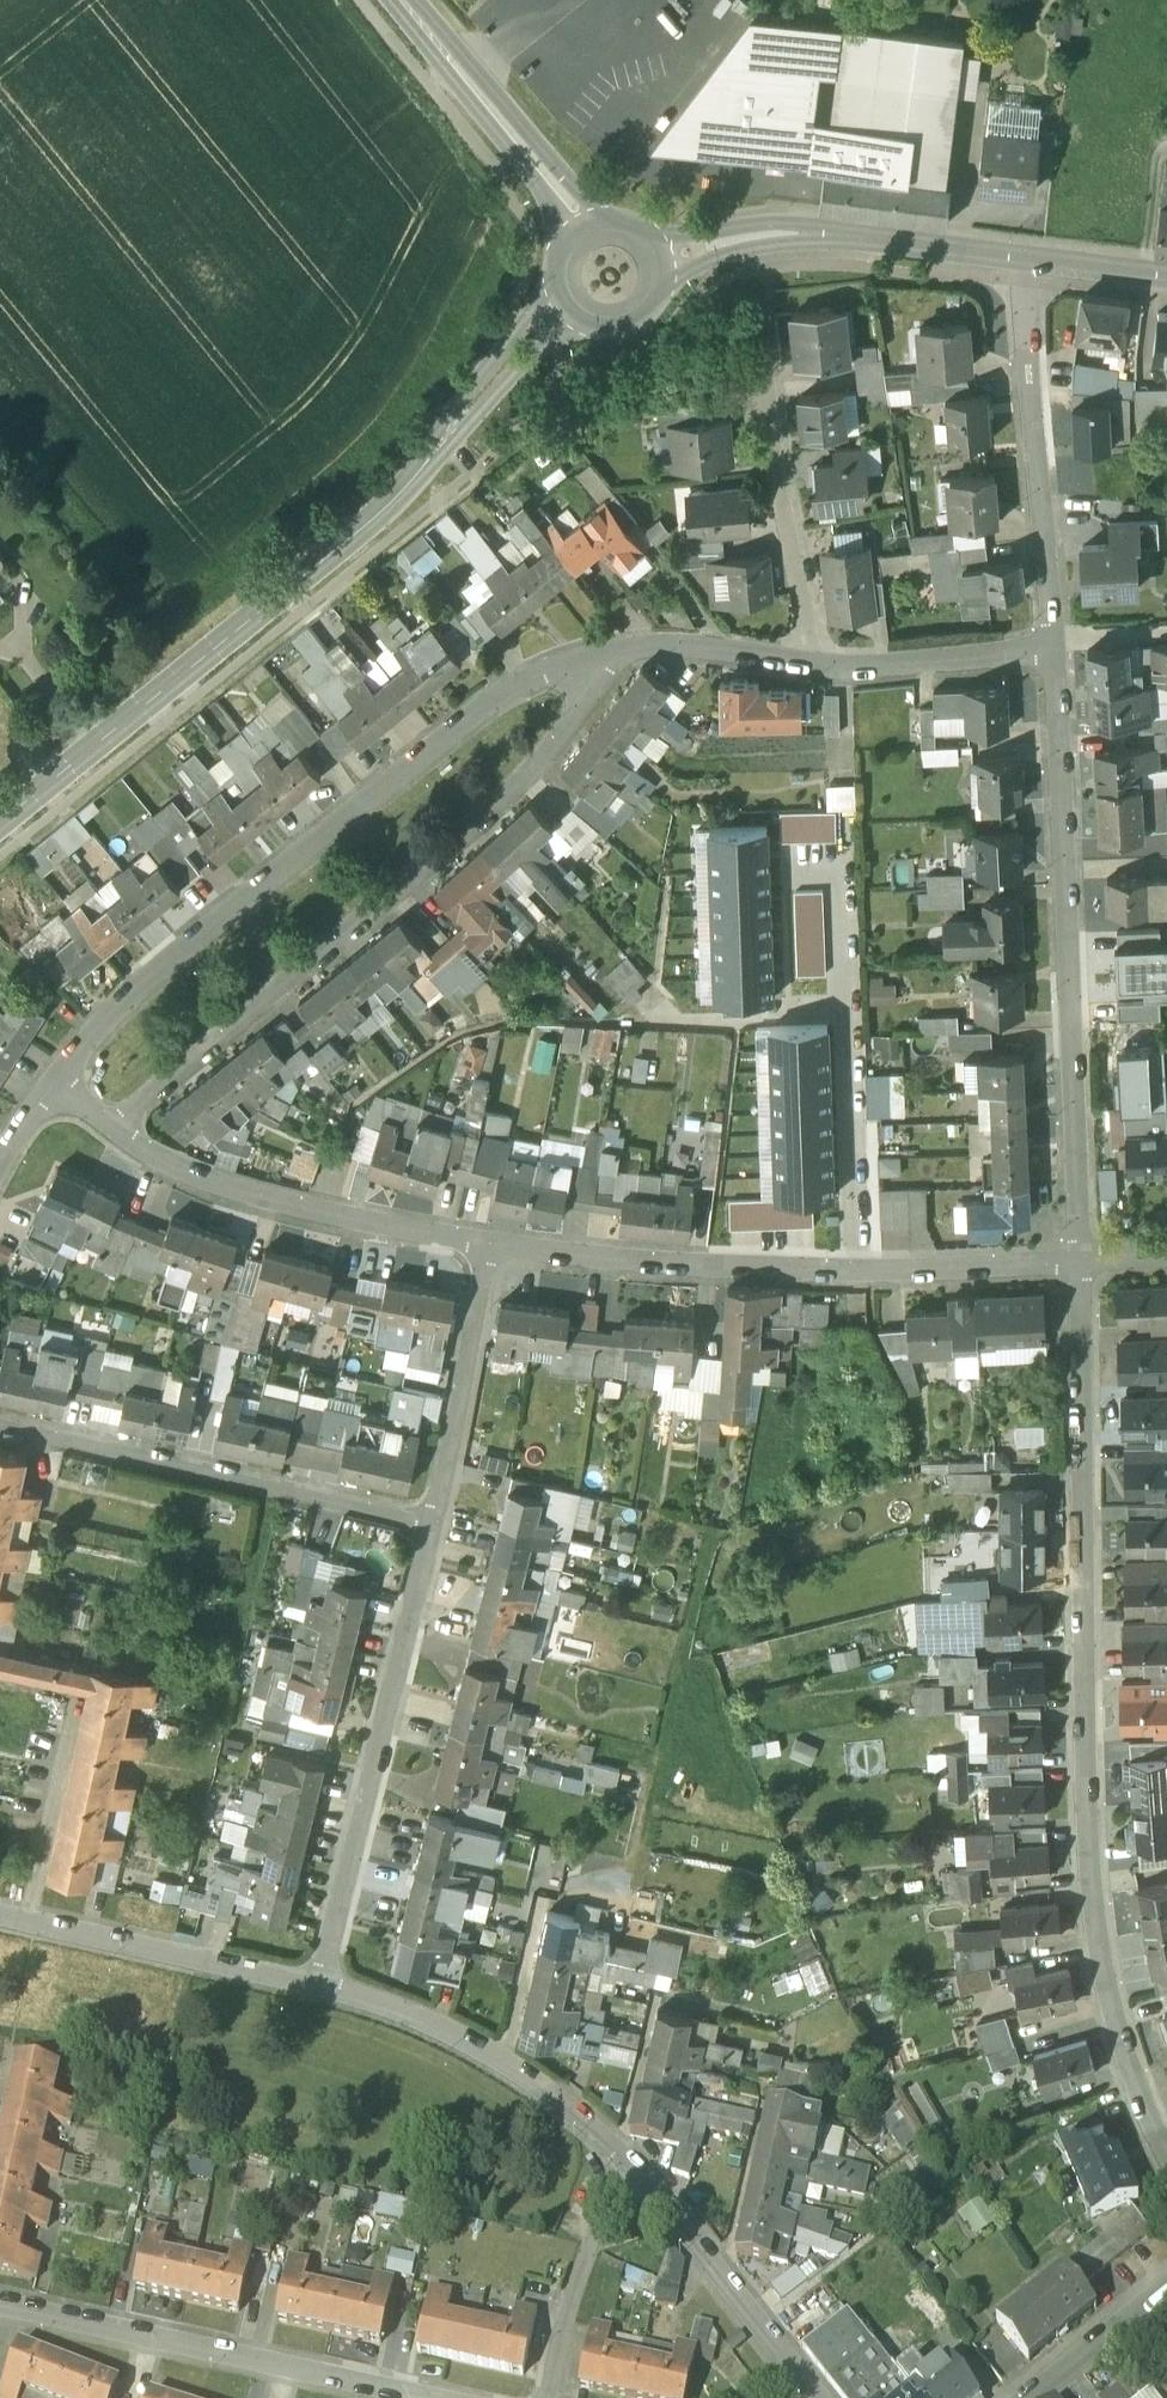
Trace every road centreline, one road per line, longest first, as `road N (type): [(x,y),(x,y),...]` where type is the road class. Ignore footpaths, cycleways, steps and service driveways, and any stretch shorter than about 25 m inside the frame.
road 1 (residential): [(1080,1263),(1092,1845),(1111,1998),(1166,2163)]
road 2 (residential): [(808,663),(737,646),(610,657),(523,683),(97,1028),(56,1081)]
road 3 (tertiary): [(0,823),(355,534),(575,306)]
road 4 (residential): [(1053,644),(1080,1263)]
road 5 (residential): [(1080,1263),(855,1268),(612,1260),(503,1244)]
road 6 (residential): [(445,1514),(327,1985)]
road 7 (residential): [(503,1244),(268,1199),(163,1154),(56,1081)]
road 8 (residential): [(0,2299),(450,2397)]
road 9 (residential): [(0,1420),(314,1494),(445,1514)]
road 10 (residential): [(1023,259),(1053,644)]
road 11 (secondary): [(1023,259),(763,235),(659,270)]
road 12 (residential): [(622,2145),(508,2062),(327,1985)]
road 13 (residential): [(327,1985),(0,1910)]
road 14 (residential): [(821,2397),(622,2145)]
road 15 (secondary): [(586,236),(403,0)]
road 16 (residential): [(503,1244),(445,1514)]
road 17 (residential): [(808,663),(765,392)]
road 18 (residential): [(622,2145),(547,2397)]
road 19 (residential): [(1053,644),(929,664),(808,663)]
road 20 (residential): [(1036,2397),(1166,2297)]
road 21 (secondary): [(1166,275),(1023,259)]
road 22 (secondary): [(575,306),(605,323),(622,322),(651,303),(659,270)]

